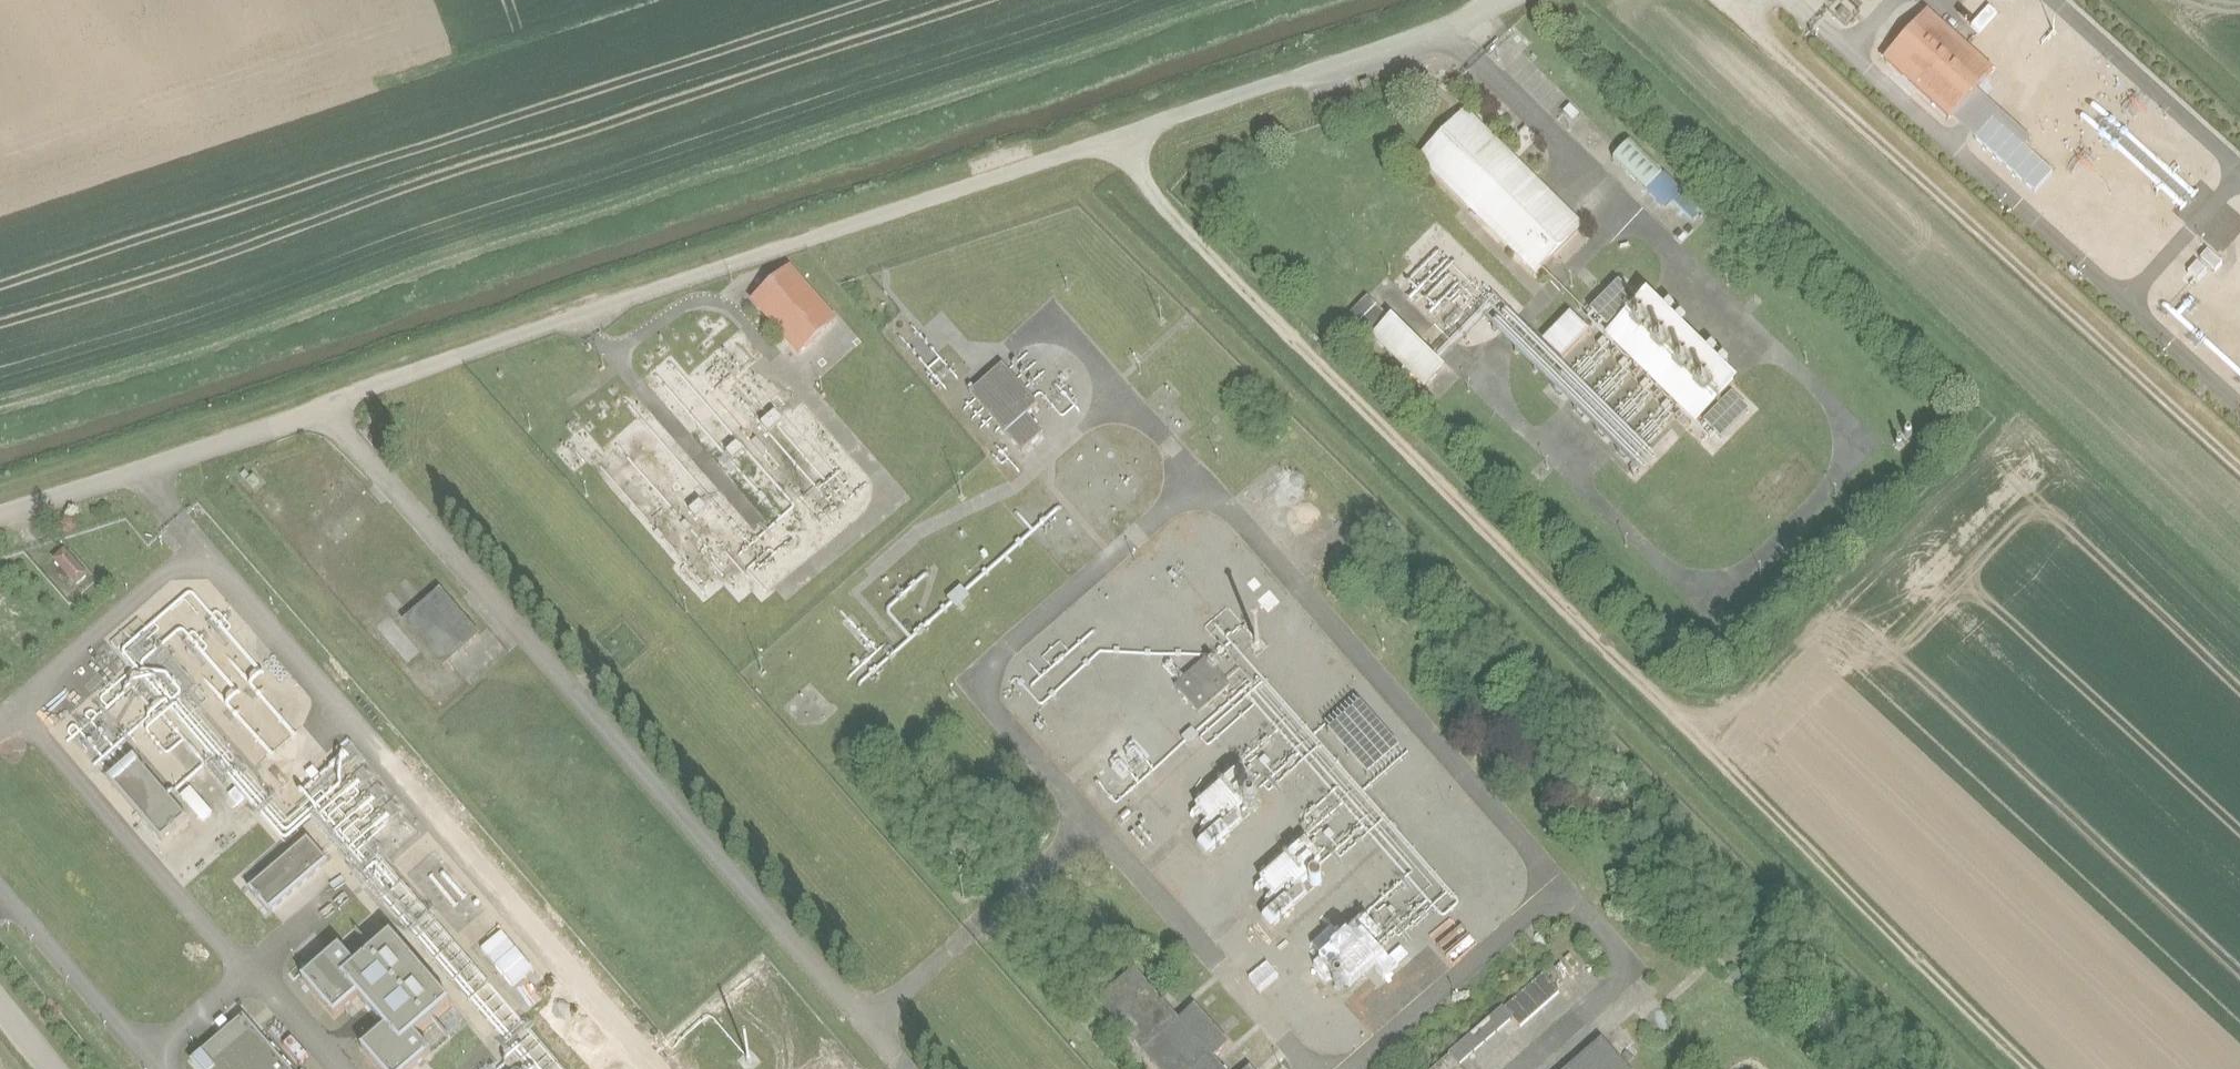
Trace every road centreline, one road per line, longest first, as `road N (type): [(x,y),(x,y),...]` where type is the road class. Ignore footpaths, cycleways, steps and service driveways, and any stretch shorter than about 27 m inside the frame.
road 1 (track): [(1725,766),(1174,220)]
road 2 (track): [(1727,0),(2239,468)]

